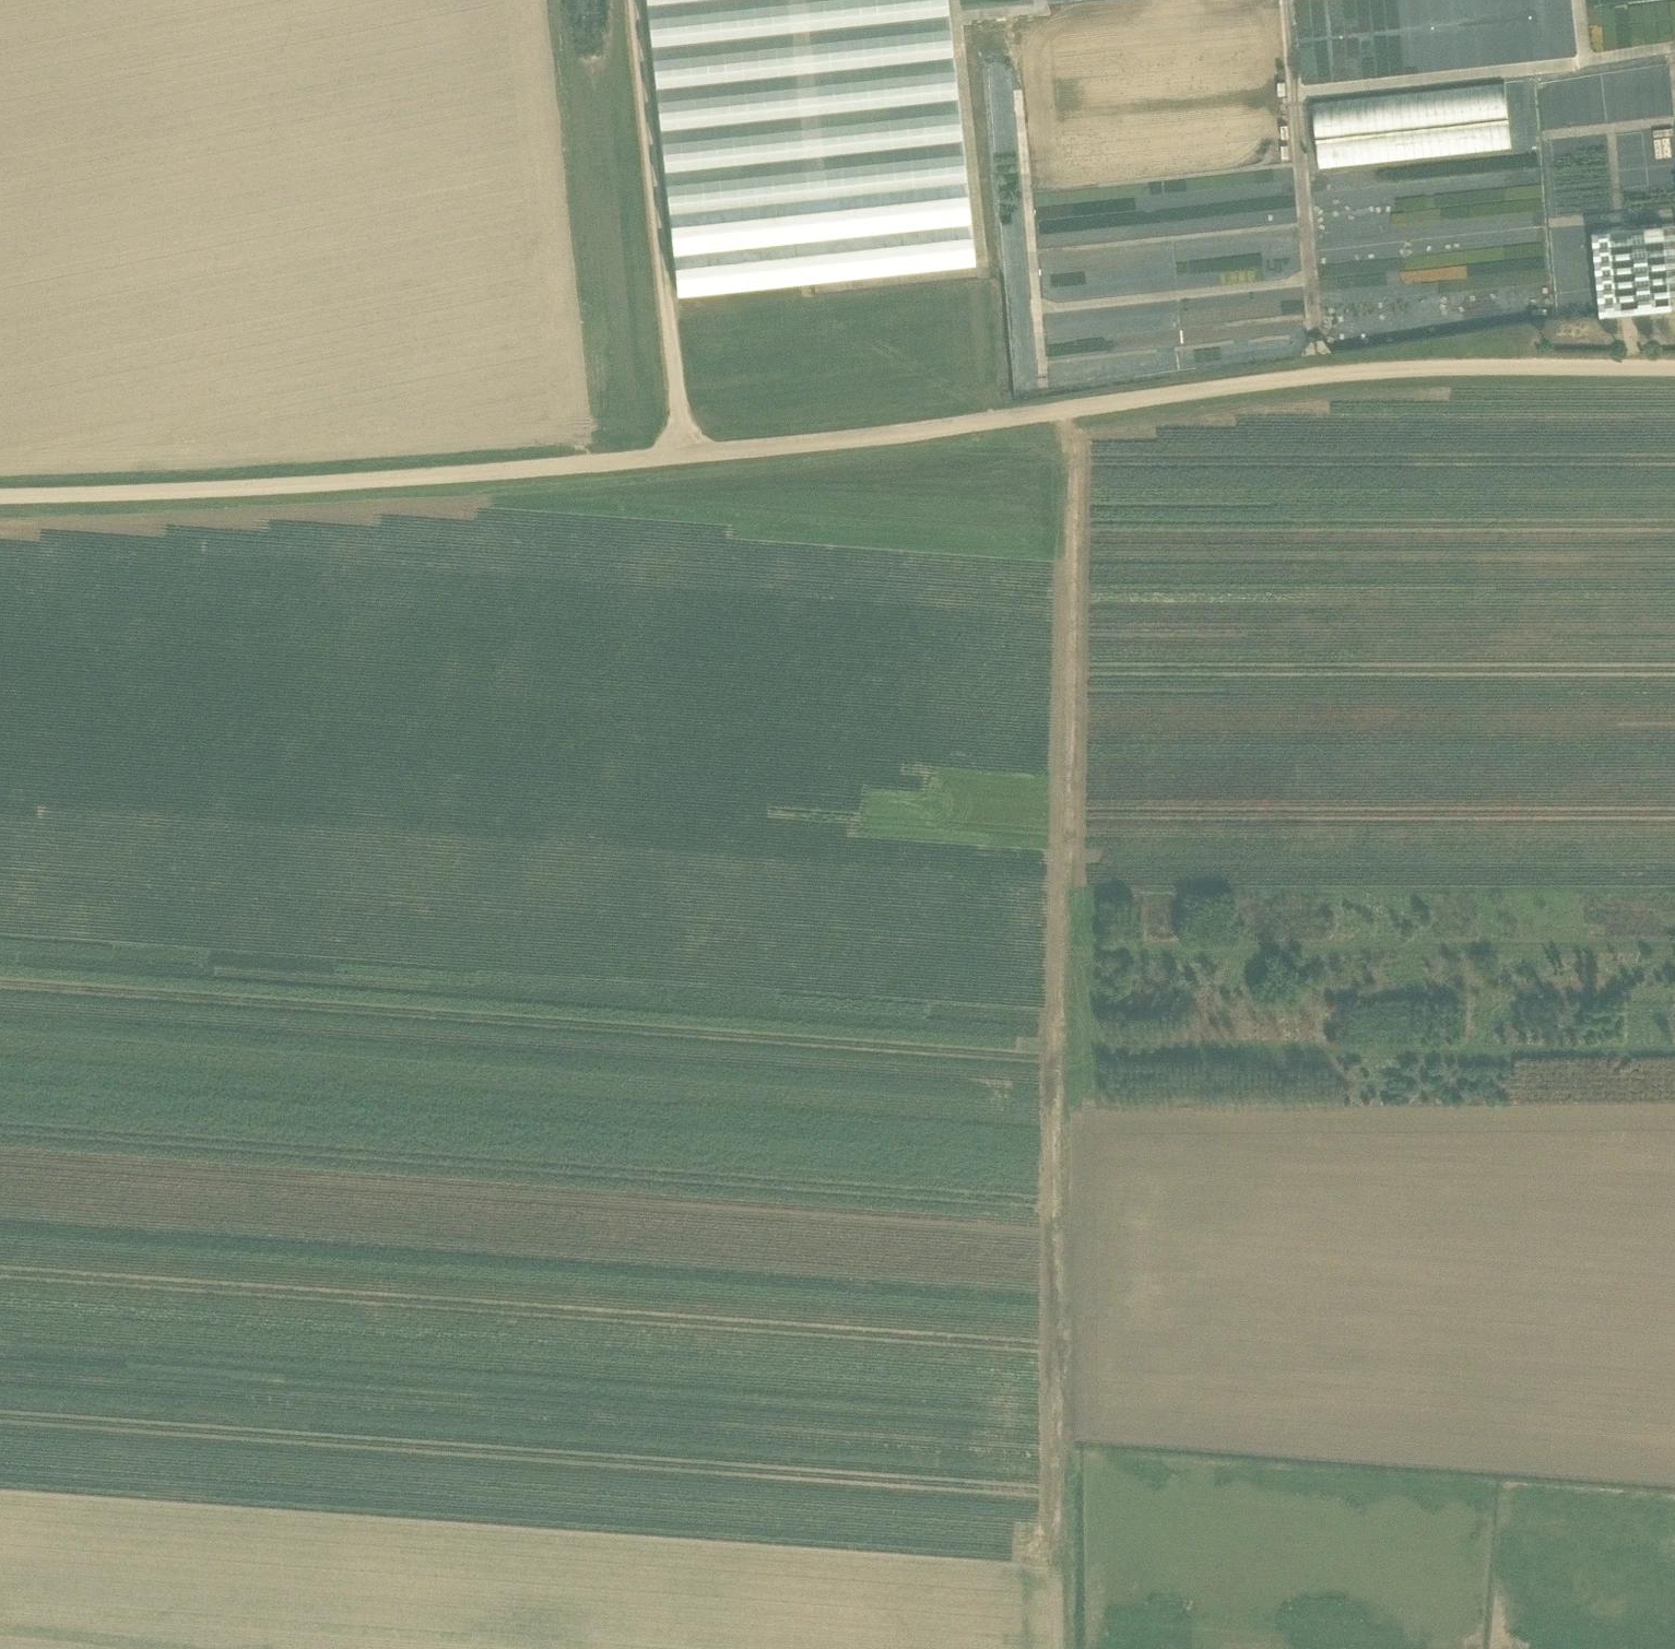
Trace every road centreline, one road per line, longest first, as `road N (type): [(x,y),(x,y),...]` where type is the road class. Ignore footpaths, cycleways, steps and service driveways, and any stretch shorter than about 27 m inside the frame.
road 1 (track): [(0,494),(343,487),(696,455),(1026,421),(1408,367),(1674,370)]

